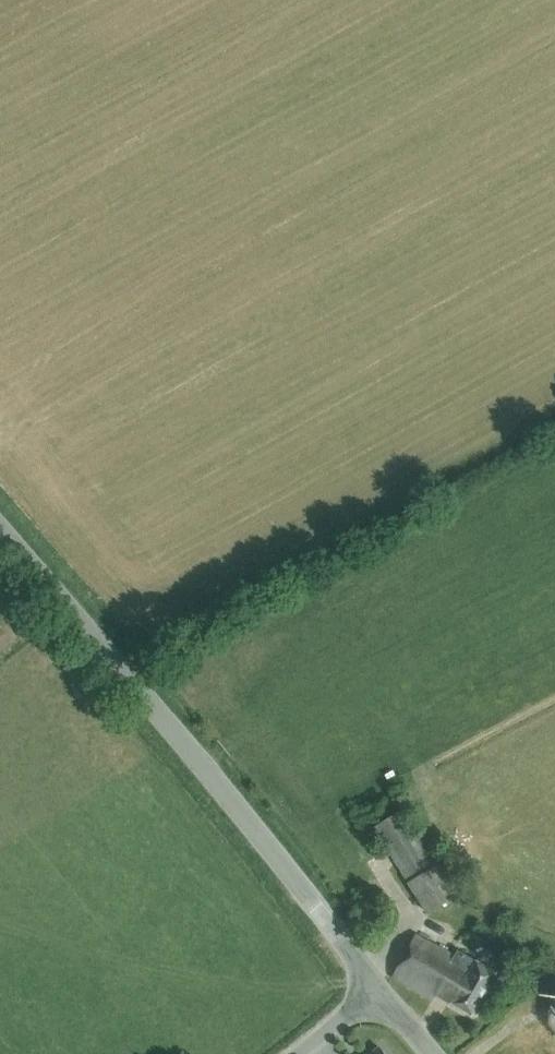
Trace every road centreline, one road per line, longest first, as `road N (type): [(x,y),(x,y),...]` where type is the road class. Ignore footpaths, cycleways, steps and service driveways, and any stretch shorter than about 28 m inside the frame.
road 1 (unclassified): [(378,988),(221,788),(0,531)]

